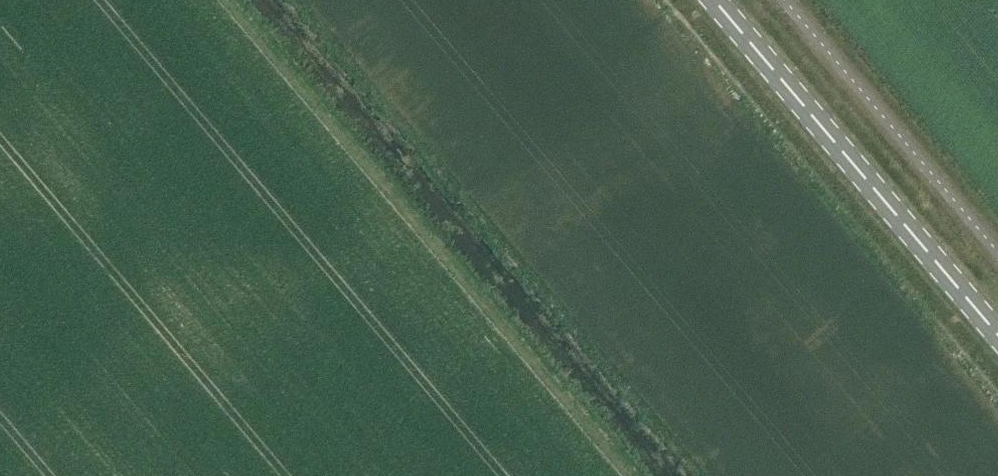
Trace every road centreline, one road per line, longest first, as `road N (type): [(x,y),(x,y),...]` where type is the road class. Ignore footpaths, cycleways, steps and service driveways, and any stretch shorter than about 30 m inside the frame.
road 1 (primary): [(997,335),(714,0)]

